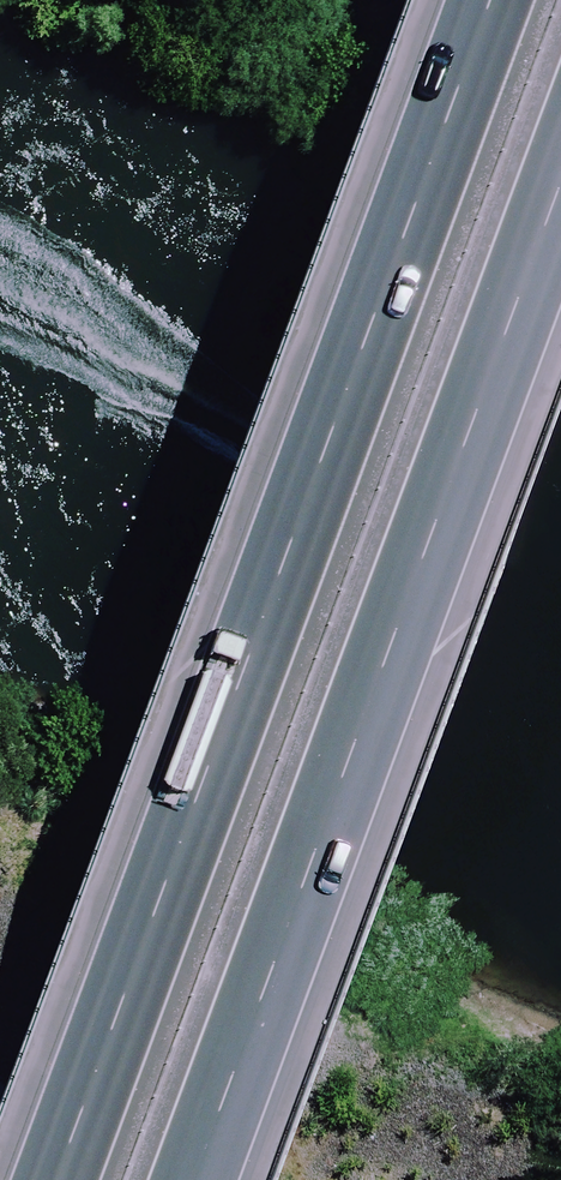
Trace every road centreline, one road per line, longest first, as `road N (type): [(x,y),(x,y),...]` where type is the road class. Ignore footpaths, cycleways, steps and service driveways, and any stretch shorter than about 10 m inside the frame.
road 1 (motorway): [(57,1179),(487,0)]
road 2 (motorway): [(560,183),(196,1179)]

